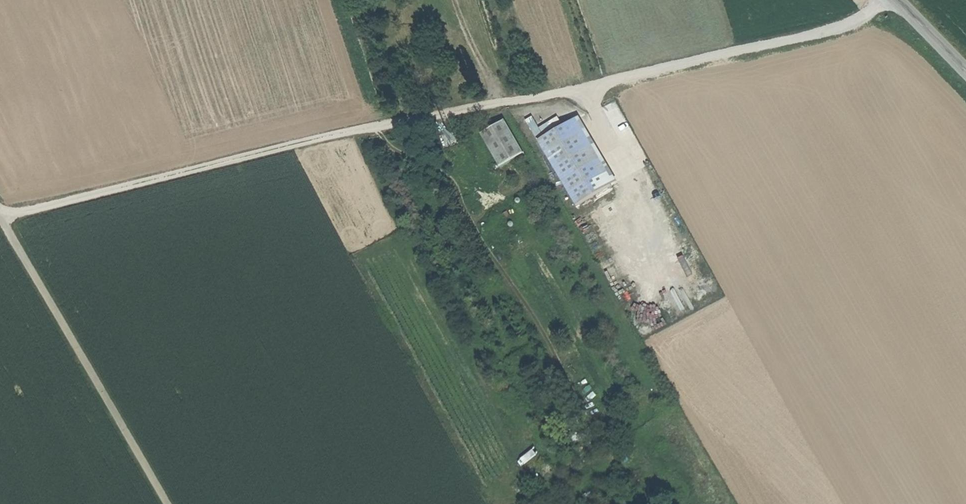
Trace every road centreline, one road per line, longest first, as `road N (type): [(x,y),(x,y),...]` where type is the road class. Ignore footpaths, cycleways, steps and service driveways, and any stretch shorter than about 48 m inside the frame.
road 1 (track): [(883,0),(837,32),(366,128),(0,218)]
road 2 (track): [(374,126),(456,184),(561,372)]

